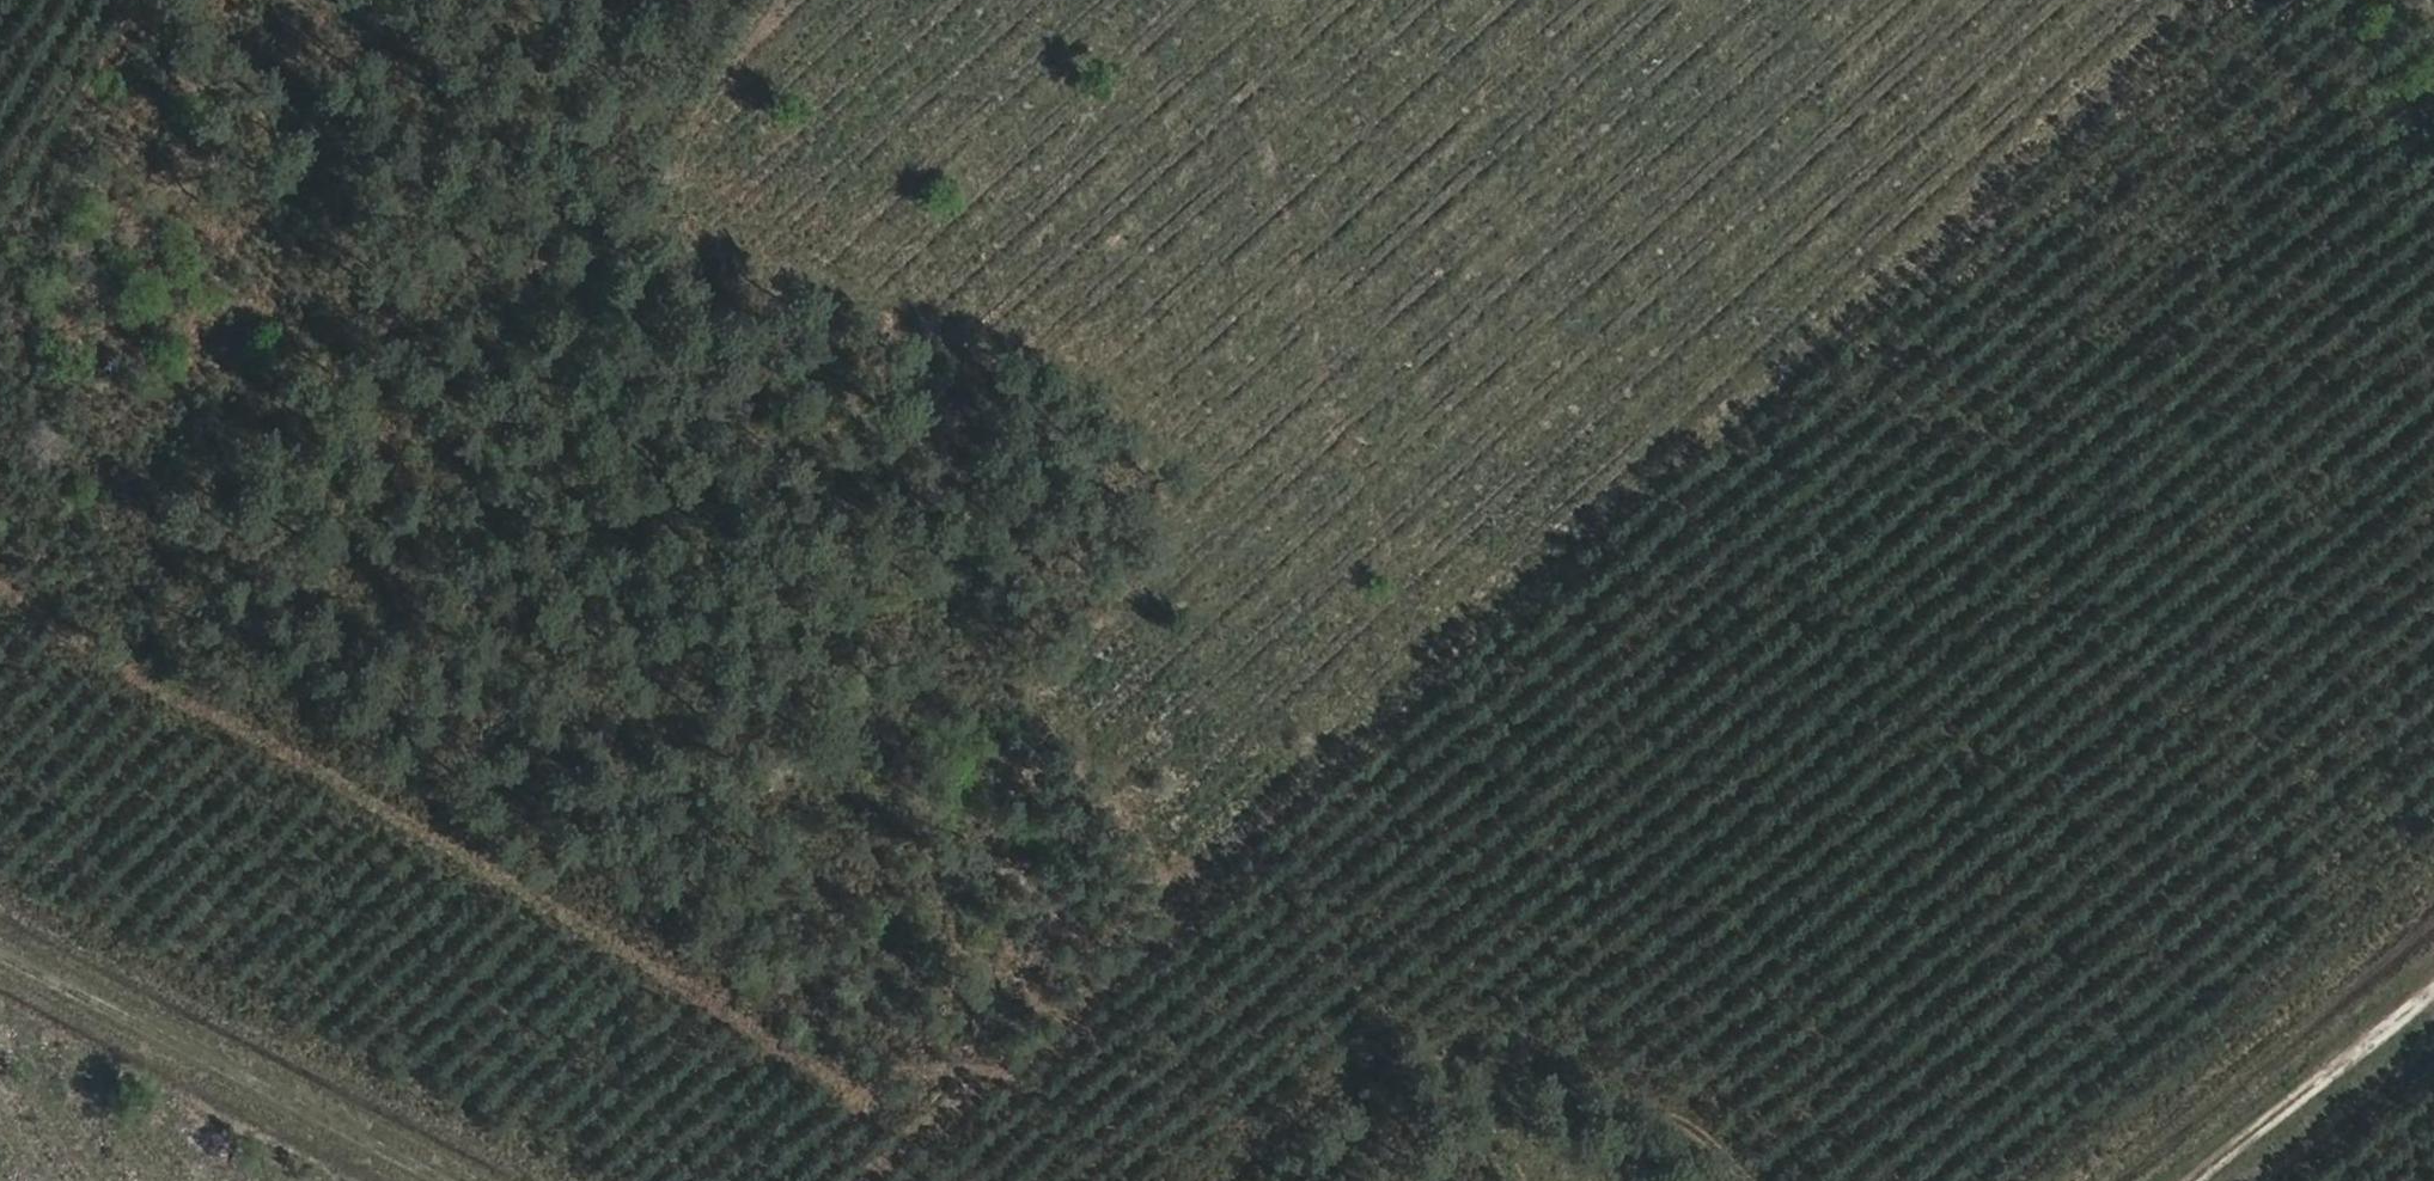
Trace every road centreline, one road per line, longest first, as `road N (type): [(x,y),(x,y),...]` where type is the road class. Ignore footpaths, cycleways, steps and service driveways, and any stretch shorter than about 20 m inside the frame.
road 1 (track): [(0,963),(461,1180)]
road 2 (track): [(2213,1180),(2433,1001)]

